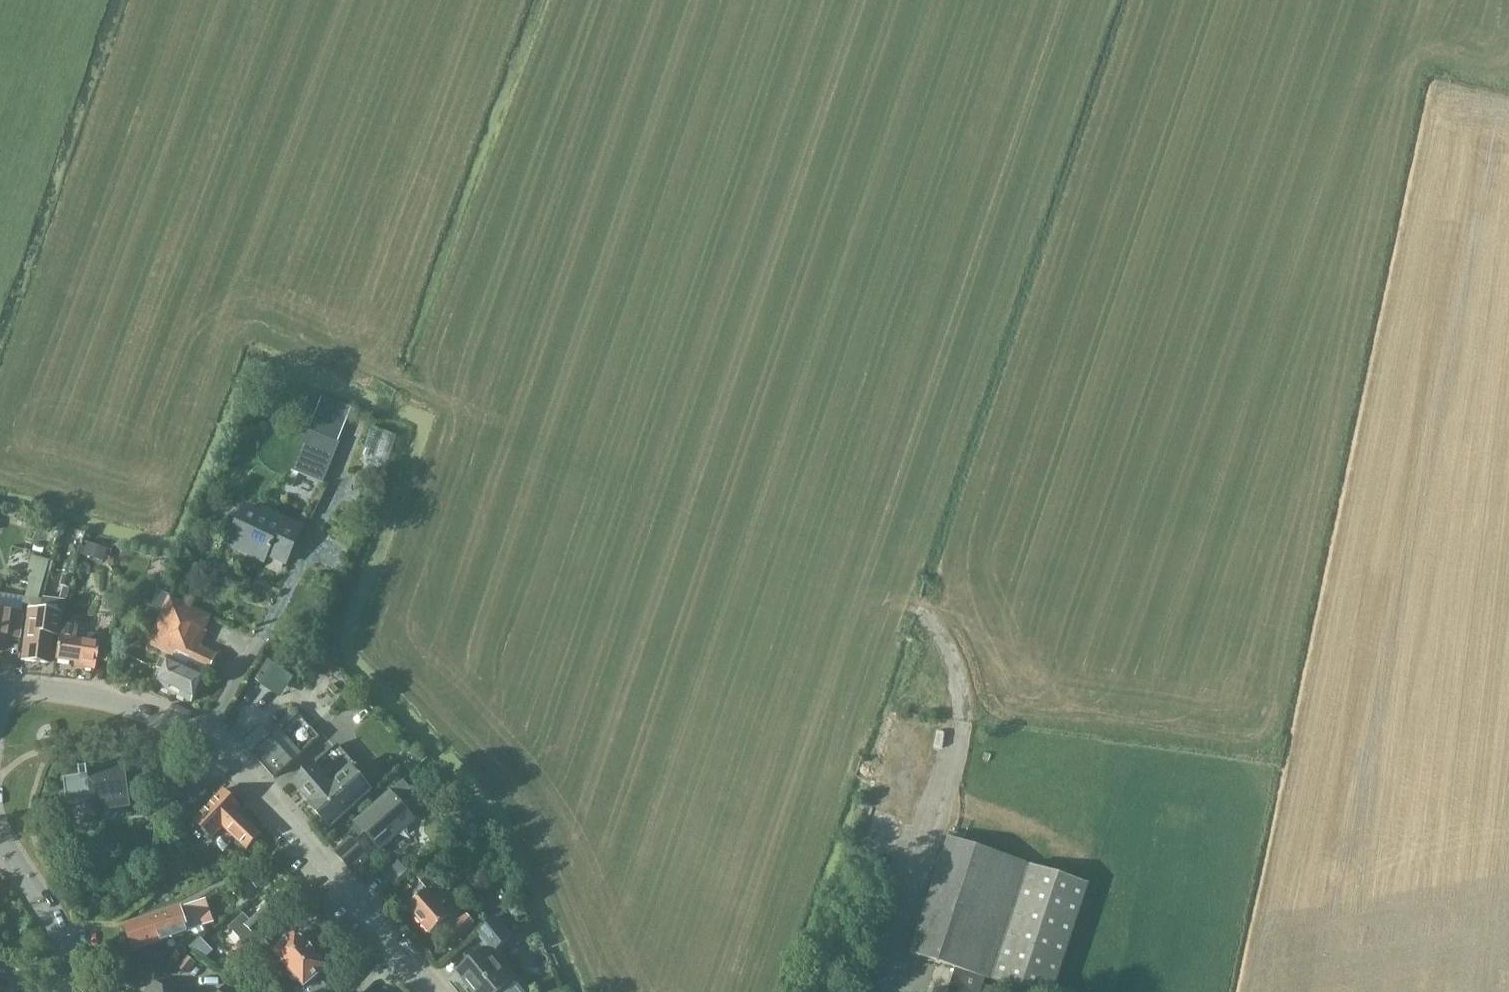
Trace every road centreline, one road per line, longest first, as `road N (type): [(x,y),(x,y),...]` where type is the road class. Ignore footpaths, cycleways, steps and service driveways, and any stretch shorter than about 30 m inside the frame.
road 1 (tertiary): [(433,991),(231,762),(149,714),(0,687)]
road 2 (tertiary): [(63,991),(54,929),(0,832)]

